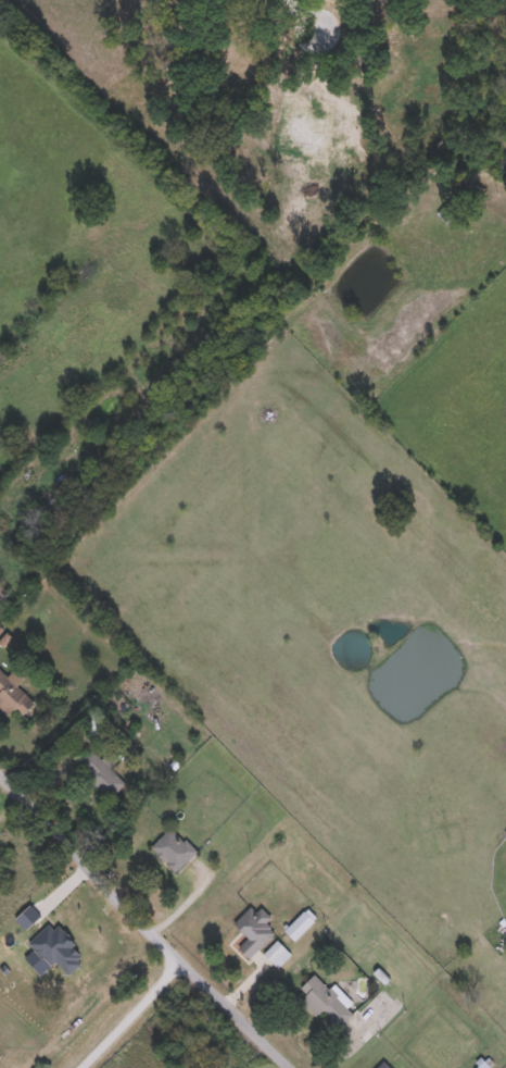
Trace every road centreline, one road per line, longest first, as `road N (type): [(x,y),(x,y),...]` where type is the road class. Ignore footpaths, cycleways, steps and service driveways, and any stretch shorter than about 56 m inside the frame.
road 1 (residential): [(0,768),(175,951)]
road 2 (residential): [(294,1067),(175,951)]
road 3 (residential): [(76,1067),(162,983),(175,951)]

